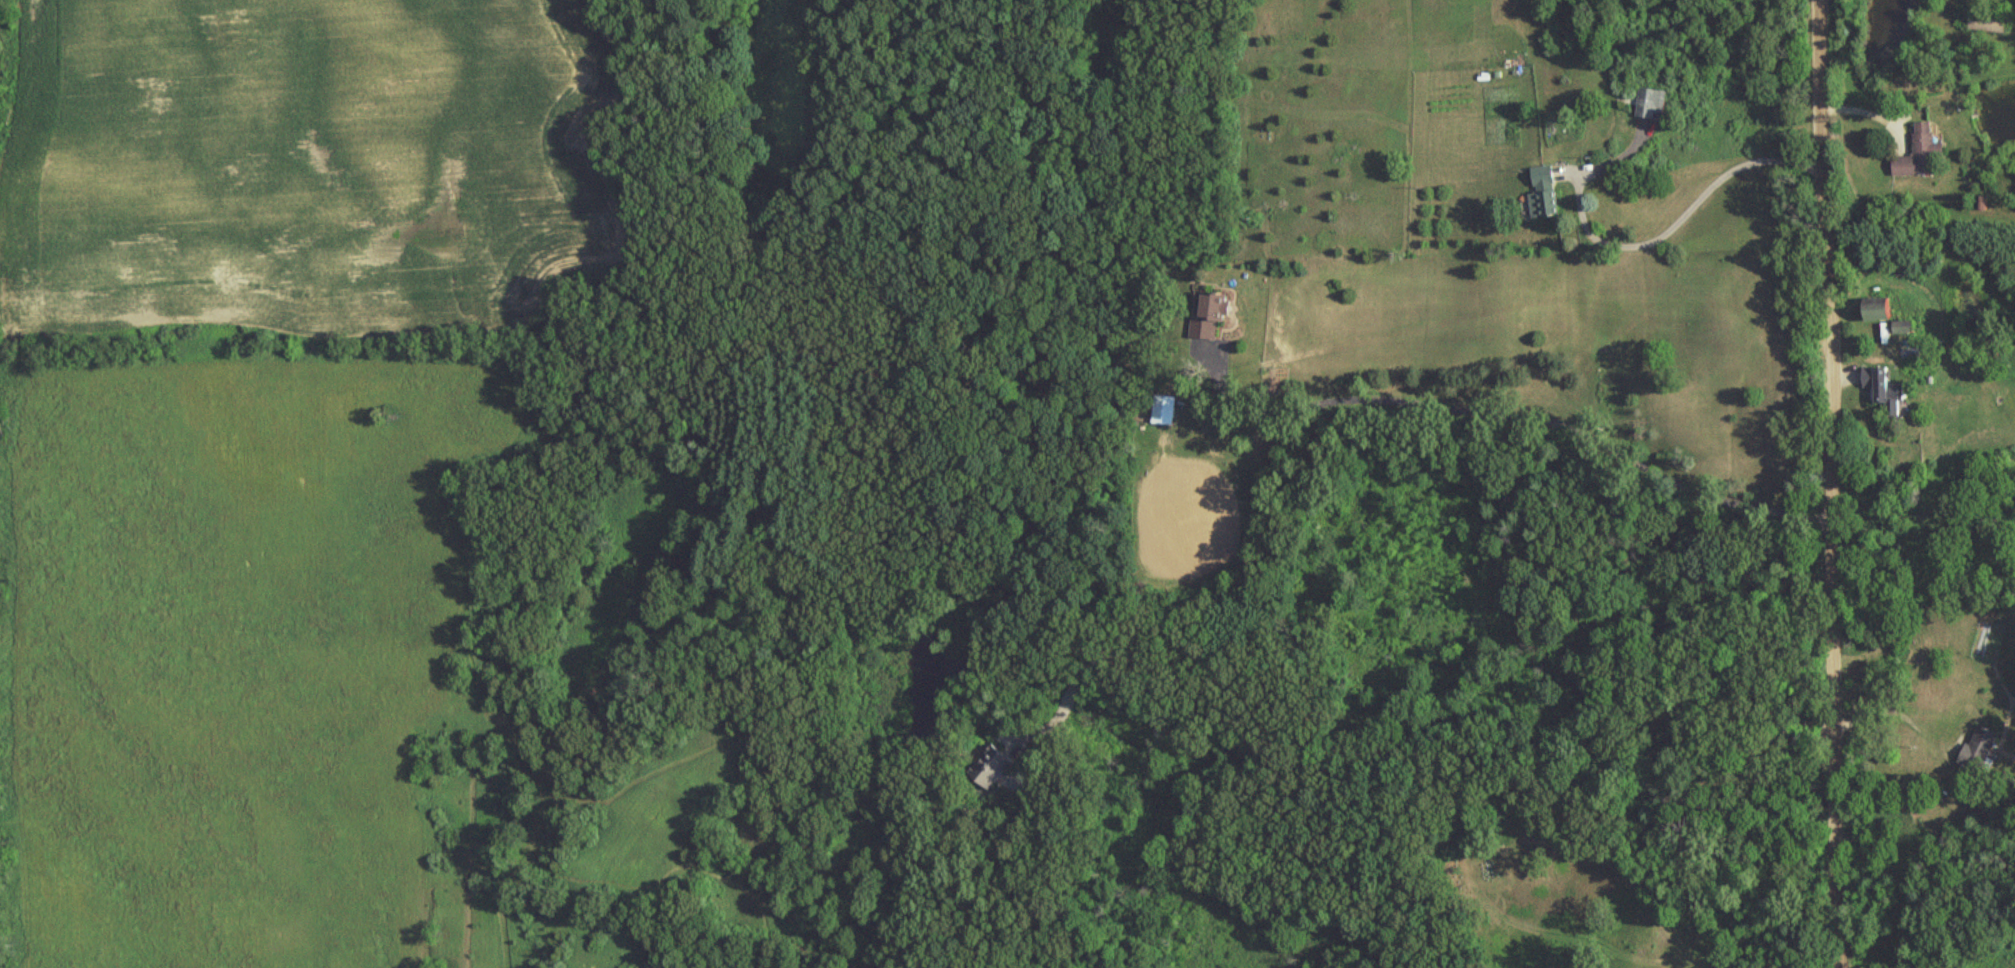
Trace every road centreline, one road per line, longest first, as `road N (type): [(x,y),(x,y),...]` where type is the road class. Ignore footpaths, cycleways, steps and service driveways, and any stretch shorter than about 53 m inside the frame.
road 1 (tertiary): [(1817,0),(1843,967)]

